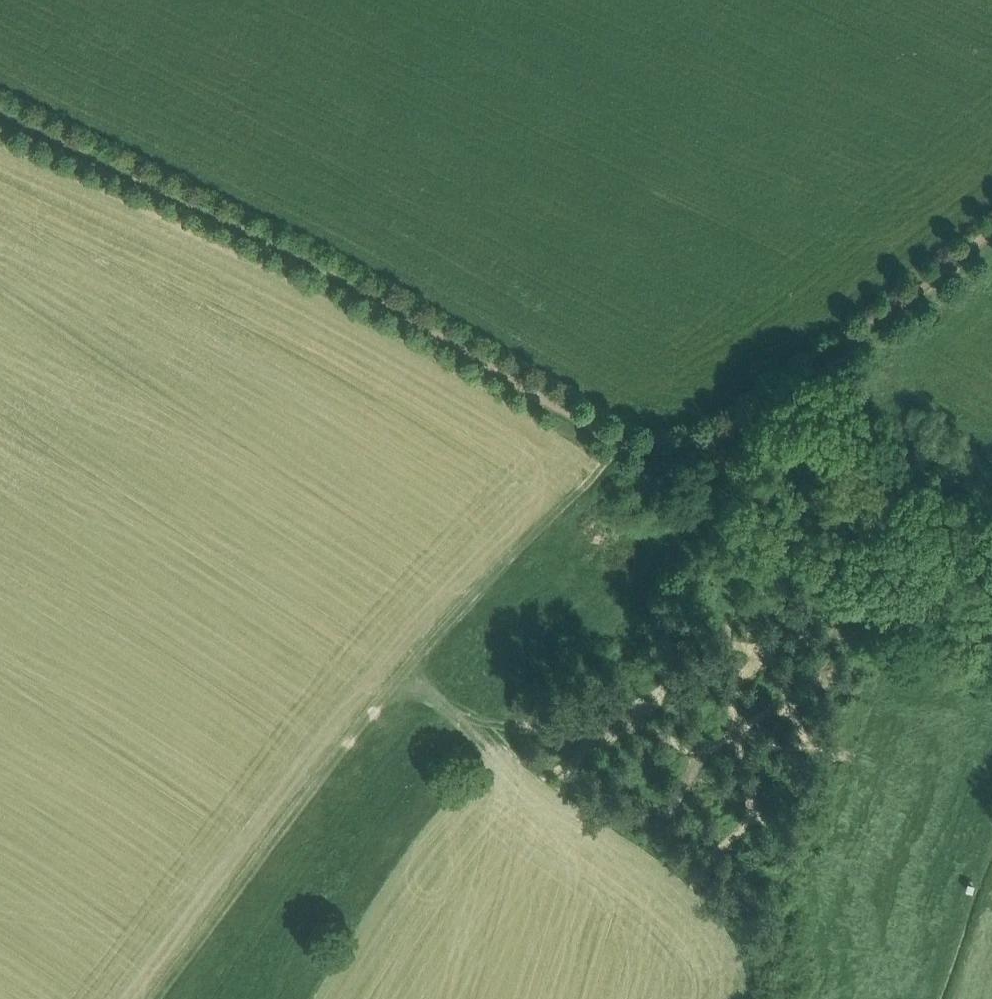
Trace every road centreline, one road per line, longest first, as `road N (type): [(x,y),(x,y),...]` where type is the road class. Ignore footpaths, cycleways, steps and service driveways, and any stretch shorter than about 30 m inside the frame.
road 1 (track): [(991,237),(839,358),(678,467),(270,245),(0,116)]

